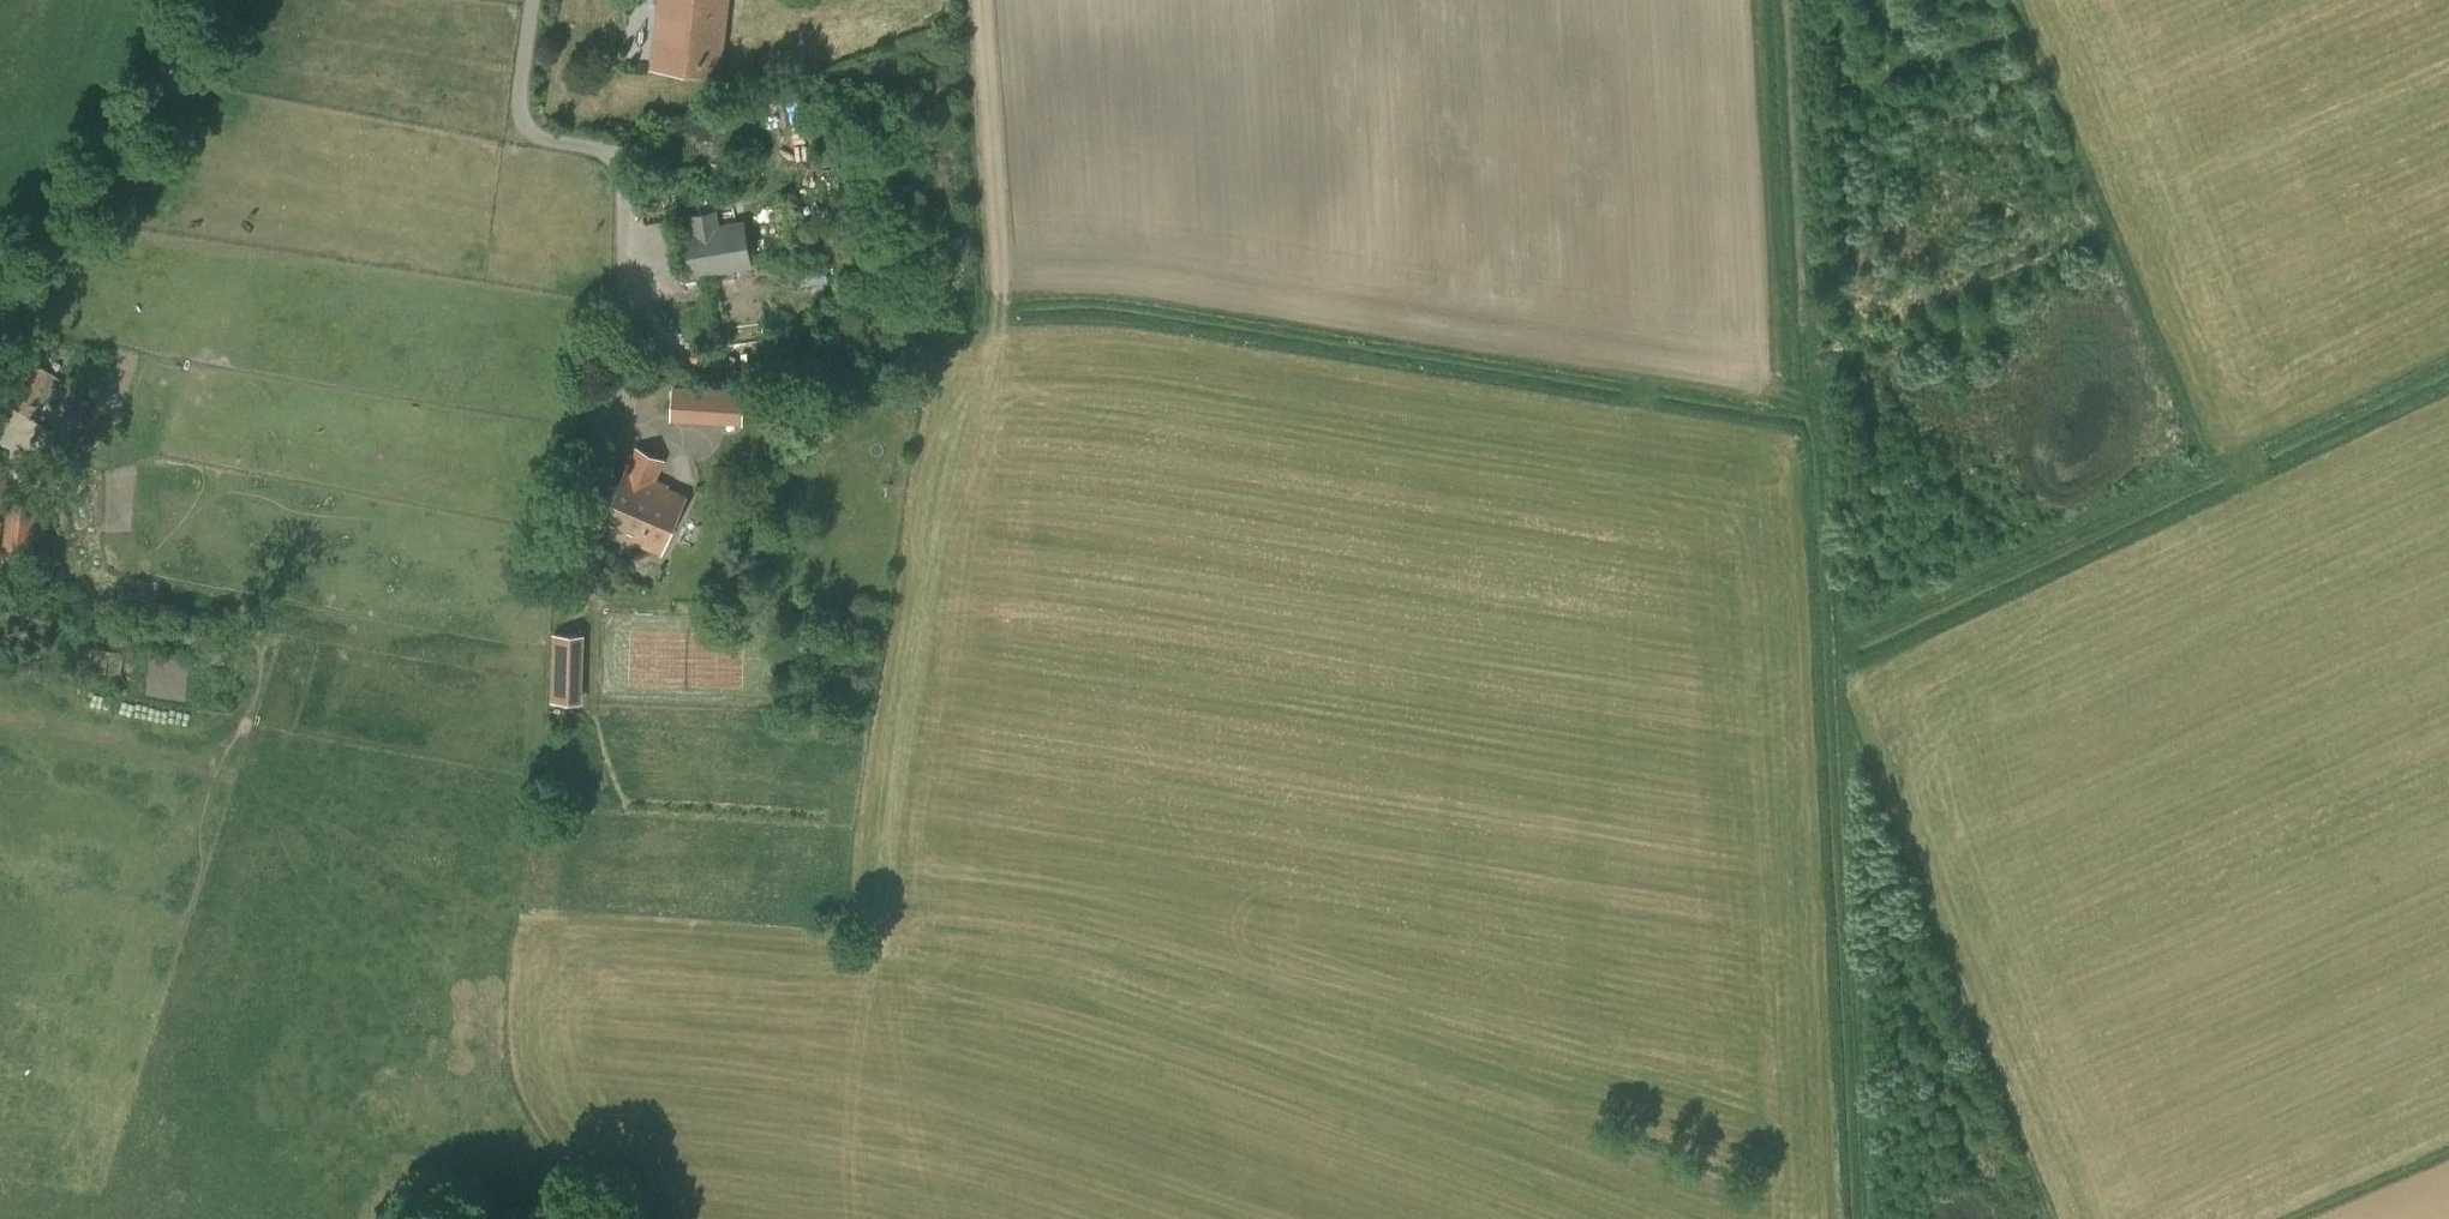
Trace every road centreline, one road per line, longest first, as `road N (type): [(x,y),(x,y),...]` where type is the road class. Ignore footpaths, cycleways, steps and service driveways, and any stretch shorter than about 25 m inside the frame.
road 1 (unclassified): [(531,0),(522,120),(538,138),(610,151),(624,173),(624,349)]
road 2 (tertiary): [(0,317),(76,212),(200,0)]

